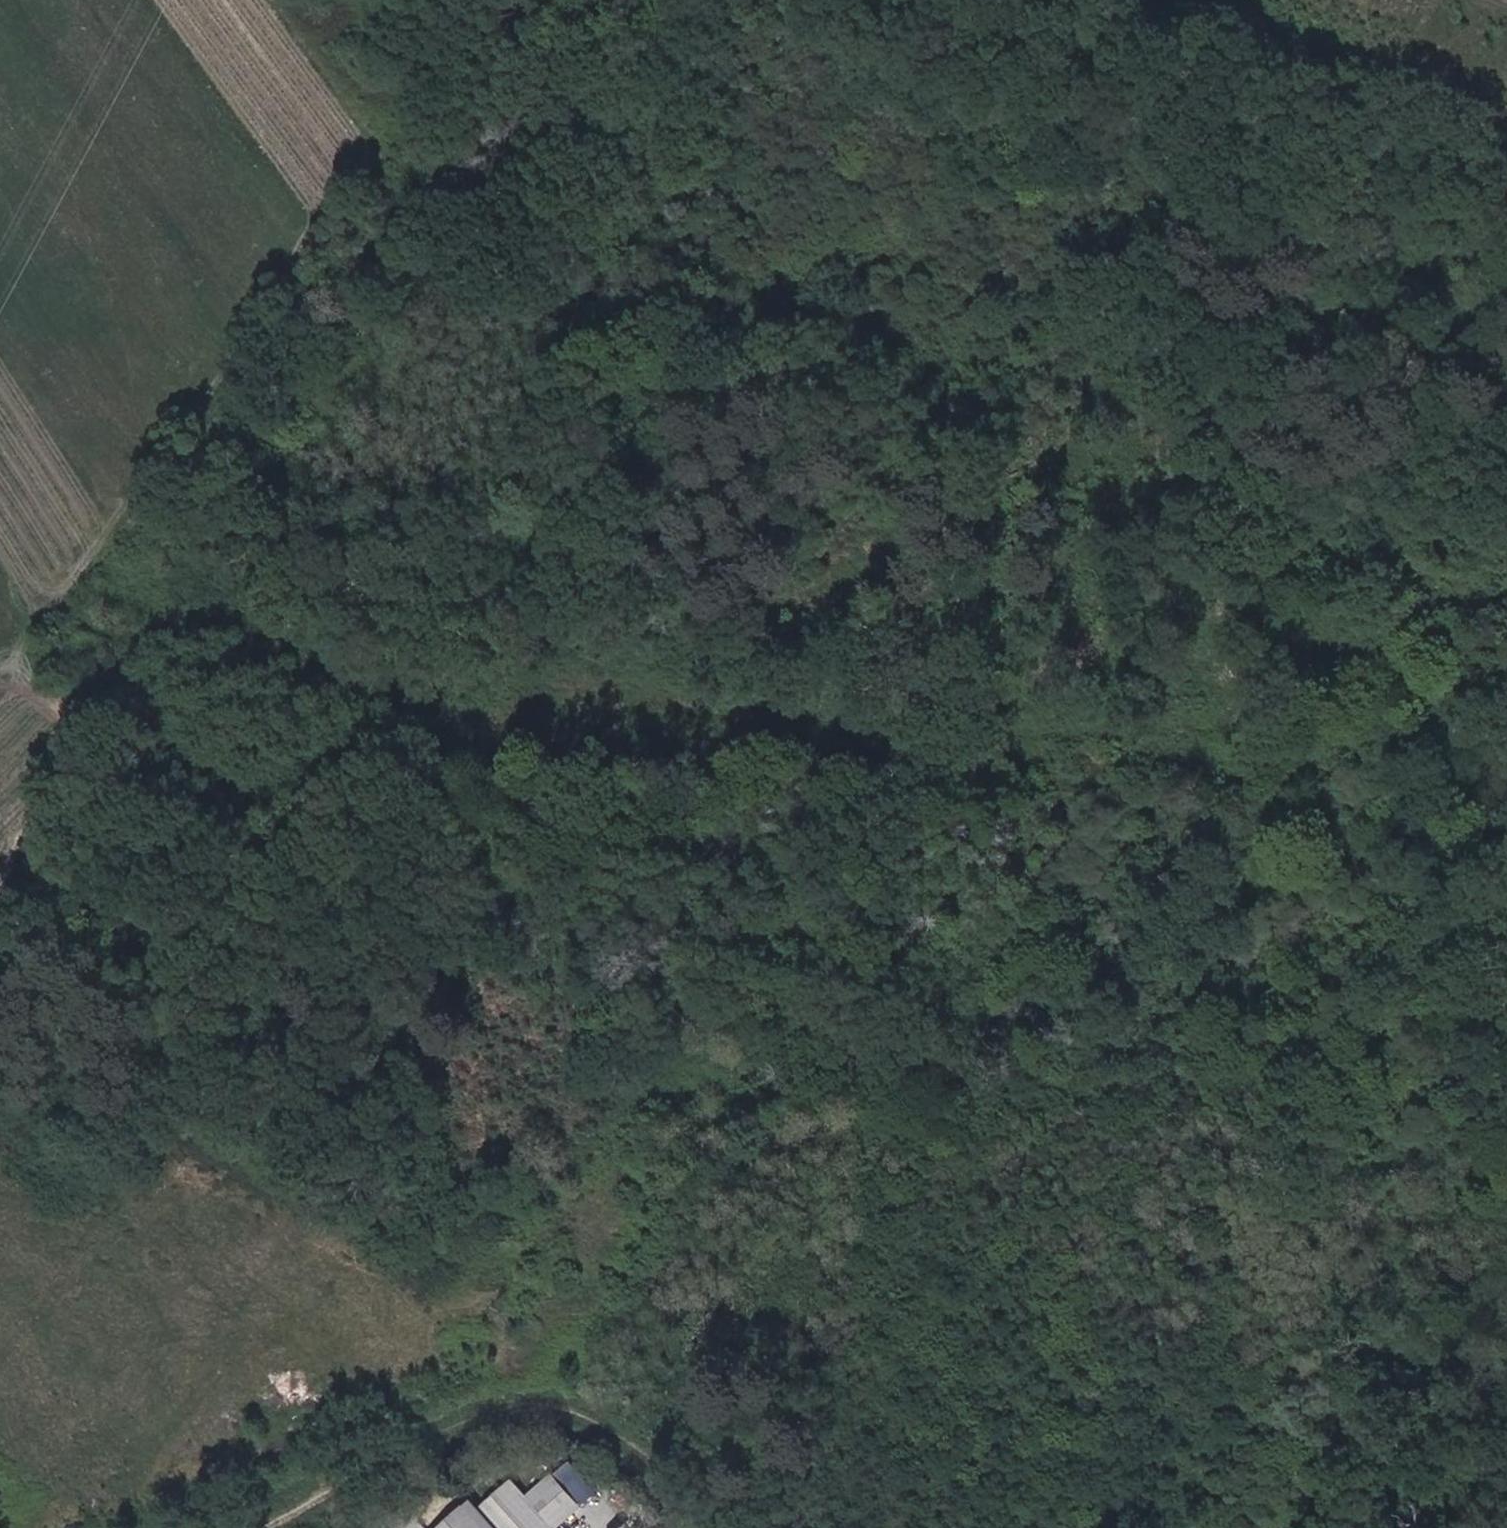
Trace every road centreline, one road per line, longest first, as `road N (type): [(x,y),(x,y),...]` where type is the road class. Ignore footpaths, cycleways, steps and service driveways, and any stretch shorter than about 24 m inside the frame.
road 1 (track): [(737,1527),(631,1442),(577,1414),(526,1409),(452,1428),(274,1527)]
road 2 (track): [(1506,1371),(1472,1367),(1341,1455),(1309,1527)]

